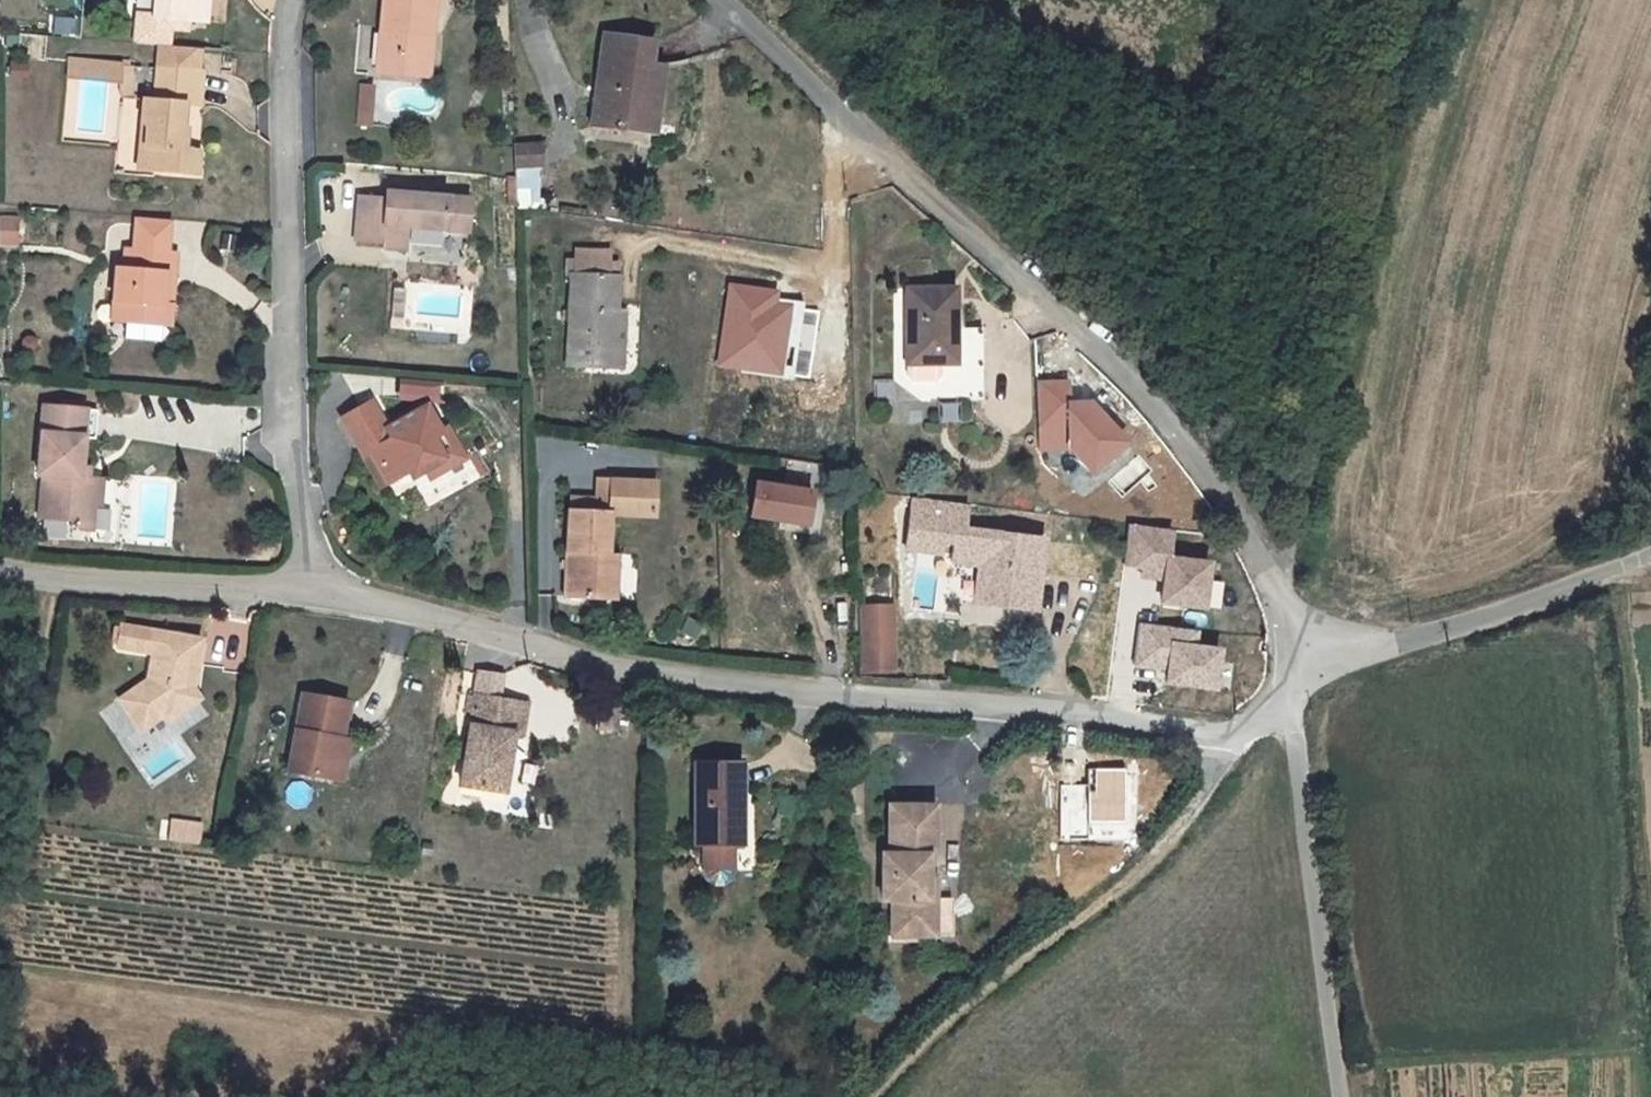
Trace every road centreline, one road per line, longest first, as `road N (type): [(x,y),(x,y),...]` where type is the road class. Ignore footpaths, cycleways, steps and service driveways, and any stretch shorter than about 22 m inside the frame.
road 1 (residential): [(298,593),(448,639),(689,675),(1202,726),(1275,712)]
road 2 (residential): [(716,0),(775,37),(1271,562),(1281,657)]
road 3 (residential): [(281,0),(285,474),(298,593)]
road 4 (track): [(1271,562),(1327,355),(1385,37),(1400,0)]
road 5 (track): [(1275,712),(1174,823),(911,1032),(867,1096)]
road 6 (residential): [(1275,712),(1340,1096)]
road 7 (residential): [(1650,559),(1540,595),(1281,657)]
road 8 (residential): [(0,583),(238,584),(298,593)]

